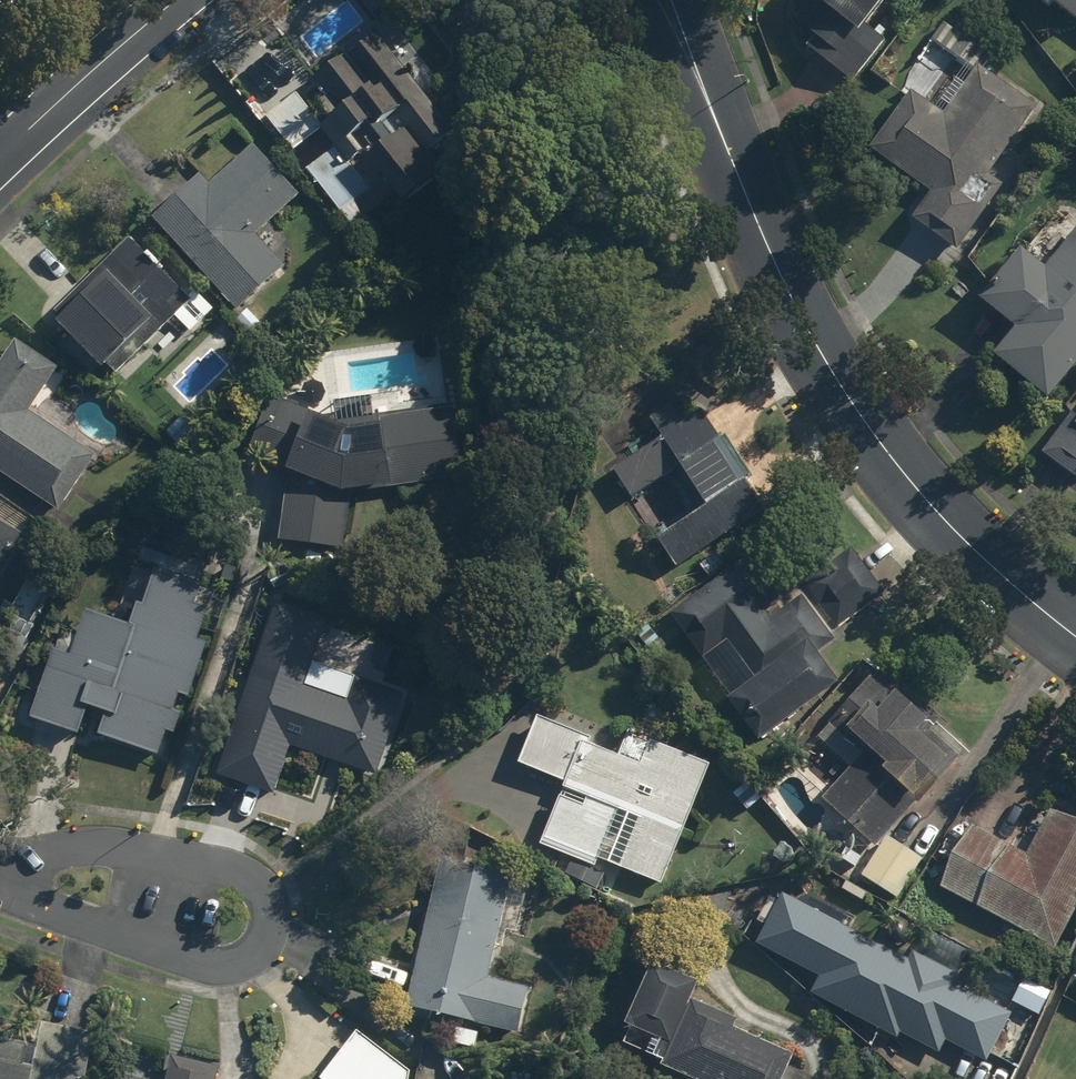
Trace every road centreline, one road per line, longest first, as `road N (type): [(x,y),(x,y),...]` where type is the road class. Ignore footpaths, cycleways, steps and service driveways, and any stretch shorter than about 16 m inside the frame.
road 1 (residential): [(1075,638),(920,498),(841,394),(785,296),(675,15)]
road 2 (residential): [(0,850),(155,858),(216,871),(263,896),(268,933),(260,945),(229,960),(183,959)]
road 3 (unclassified): [(189,0),(1,153)]
road 4 (residential): [(183,959),(0,881)]

